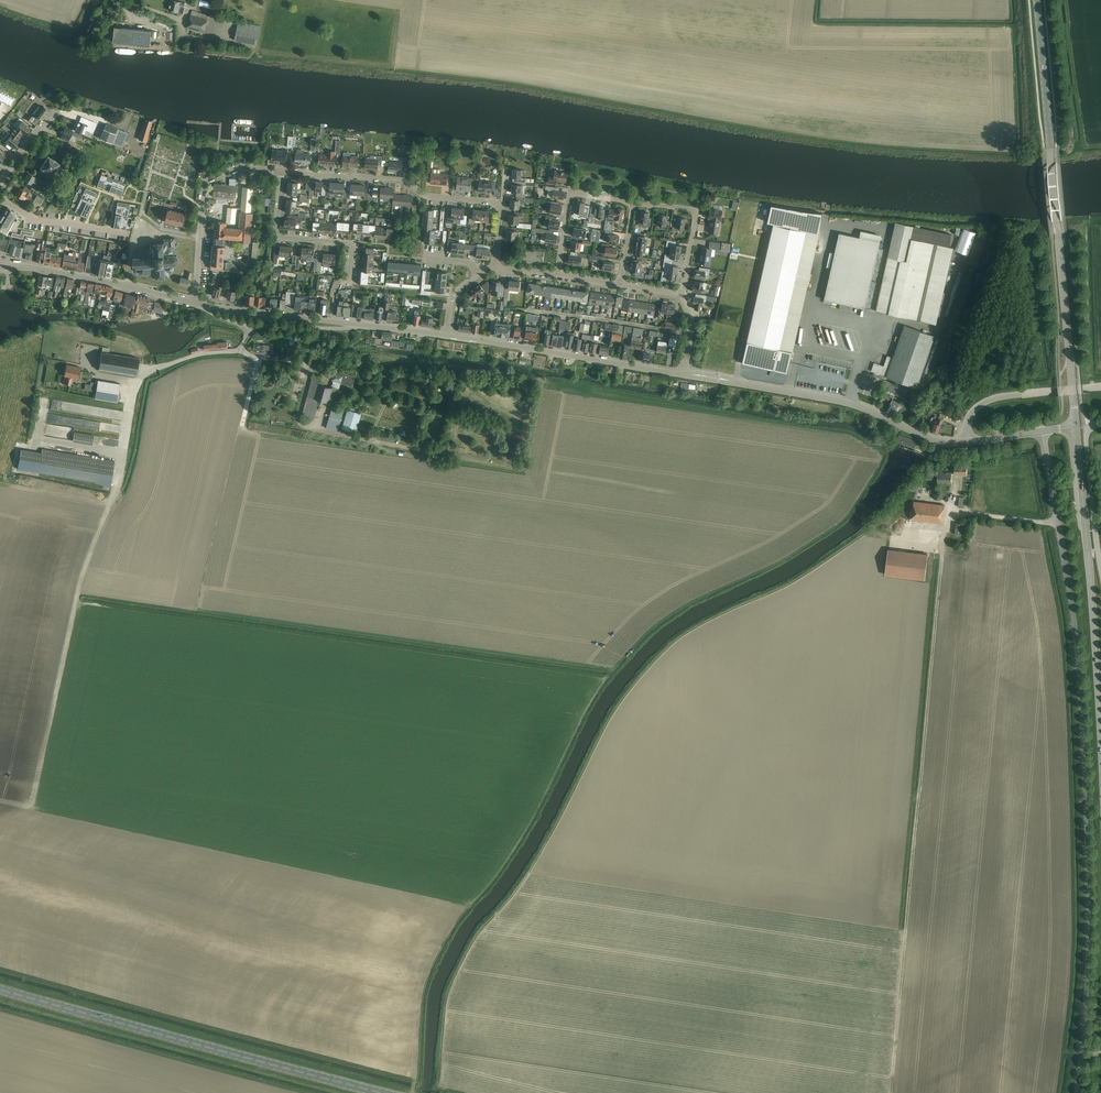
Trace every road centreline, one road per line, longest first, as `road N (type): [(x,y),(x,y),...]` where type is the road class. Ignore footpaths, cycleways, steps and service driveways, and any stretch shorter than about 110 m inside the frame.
road 1 (secondary): [(1076,426),(1037,0)]
road 2 (primary): [(384,1092),(0,990)]
road 3 (track): [(0,800),(33,801),(79,588),(114,485)]
road 4 (secondary): [(1100,724),(1076,426)]
road 5 (tertiary): [(966,441),(943,441),(847,403),(683,375)]
road 6 (tertiary): [(683,375),(447,336)]
road 7 (residential): [(503,201),(429,195),(401,180),(282,171)]
road 8 (tertiary): [(196,303),(0,267)]
road 9 (residential): [(334,296),(351,275),(353,245),(279,235),(282,171)]
road 10 (tertiary): [(966,441),(971,413),(988,400),(1100,387)]
road 11 (unclassified): [(1100,566),(1087,437),(1100,424)]
road 12 (tertiary): [(352,324),(206,306)]
road 13 (residential): [(682,294),(696,215),(633,202)]
road 14 (unclassified): [(0,186),(40,126),(59,115),(101,123)]
road 15 (residential): [(128,234),(35,221),(3,200)]
road 16 (residential): [(196,303),(208,180)]

